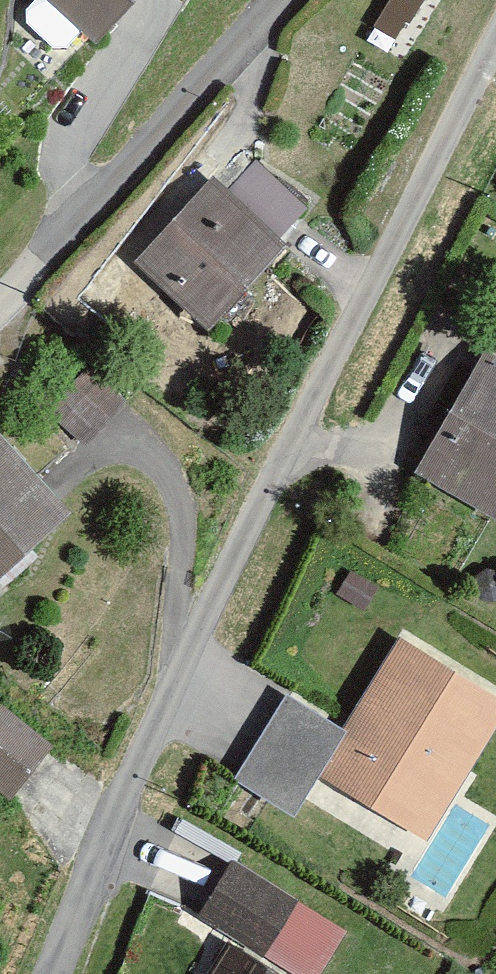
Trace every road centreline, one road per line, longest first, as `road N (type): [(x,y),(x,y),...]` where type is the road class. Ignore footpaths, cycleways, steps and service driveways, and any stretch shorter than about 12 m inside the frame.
road 1 (residential): [(57,973),(187,652),(495,43)]
road 2 (residential): [(275,0),(0,302)]

